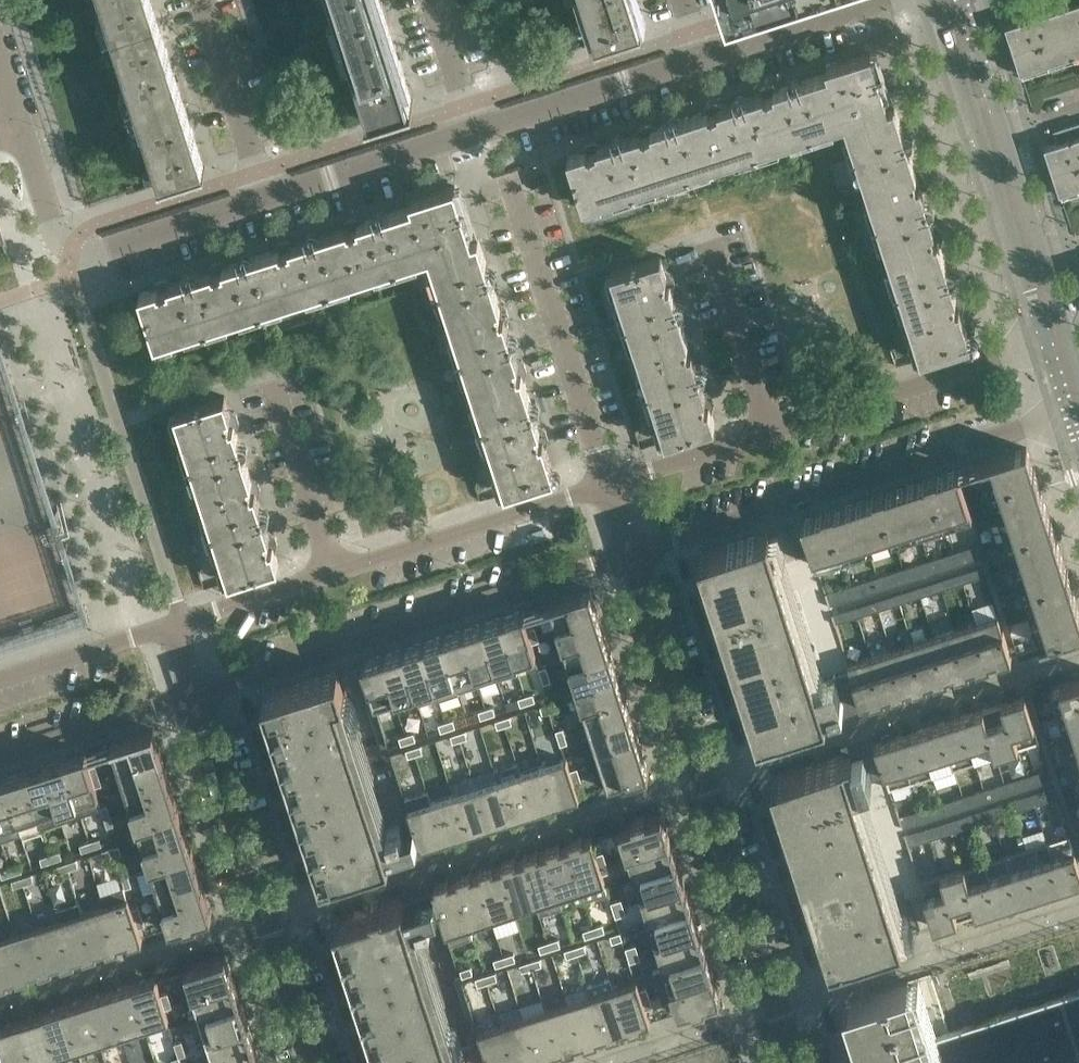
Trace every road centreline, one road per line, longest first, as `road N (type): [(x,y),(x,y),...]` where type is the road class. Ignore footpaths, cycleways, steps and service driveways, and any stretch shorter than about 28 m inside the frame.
road 1 (residential): [(796,1062),(636,560)]
road 2 (residential): [(199,699),(636,560)]
road 3 (residential): [(636,560),(1072,420)]
road 4 (residential): [(316,1062),(199,699)]
road 5 (residential): [(610,490),(513,182)]
road 6 (residential): [(1046,344),(773,435)]
road 7 (residential): [(610,490),(337,576)]
road 8 (residential): [(477,130),(705,59)]
road 9 (residential): [(271,197),(477,130)]
road 10 (residential): [(0,763),(199,699)]
road 11 (residential): [(271,197),(206,0)]
road 12 (residential): [(337,576),(276,390)]
road 13 (residential): [(705,59),(891,0)]
road 14 (residential): [(773,435),(713,250)]
road 15 (residential): [(177,629),(0,686)]
road 16 (residential): [(125,246),(91,250),(63,237),(21,125)]
road 17 (residential): [(773,435),(610,490)]
road 18 (residential): [(337,576),(177,629)]
road 19 (residential): [(125,246),(271,197)]
road 20 (residential): [(935,0),(982,139)]
road 21 (residential): [(477,130),(435,0)]
road 22 (residential): [(982,139),(1022,265)]
road 23 (residential): [(1044,258),(1005,132)]
road 24 (residential): [(1005,132),(965,13)]

